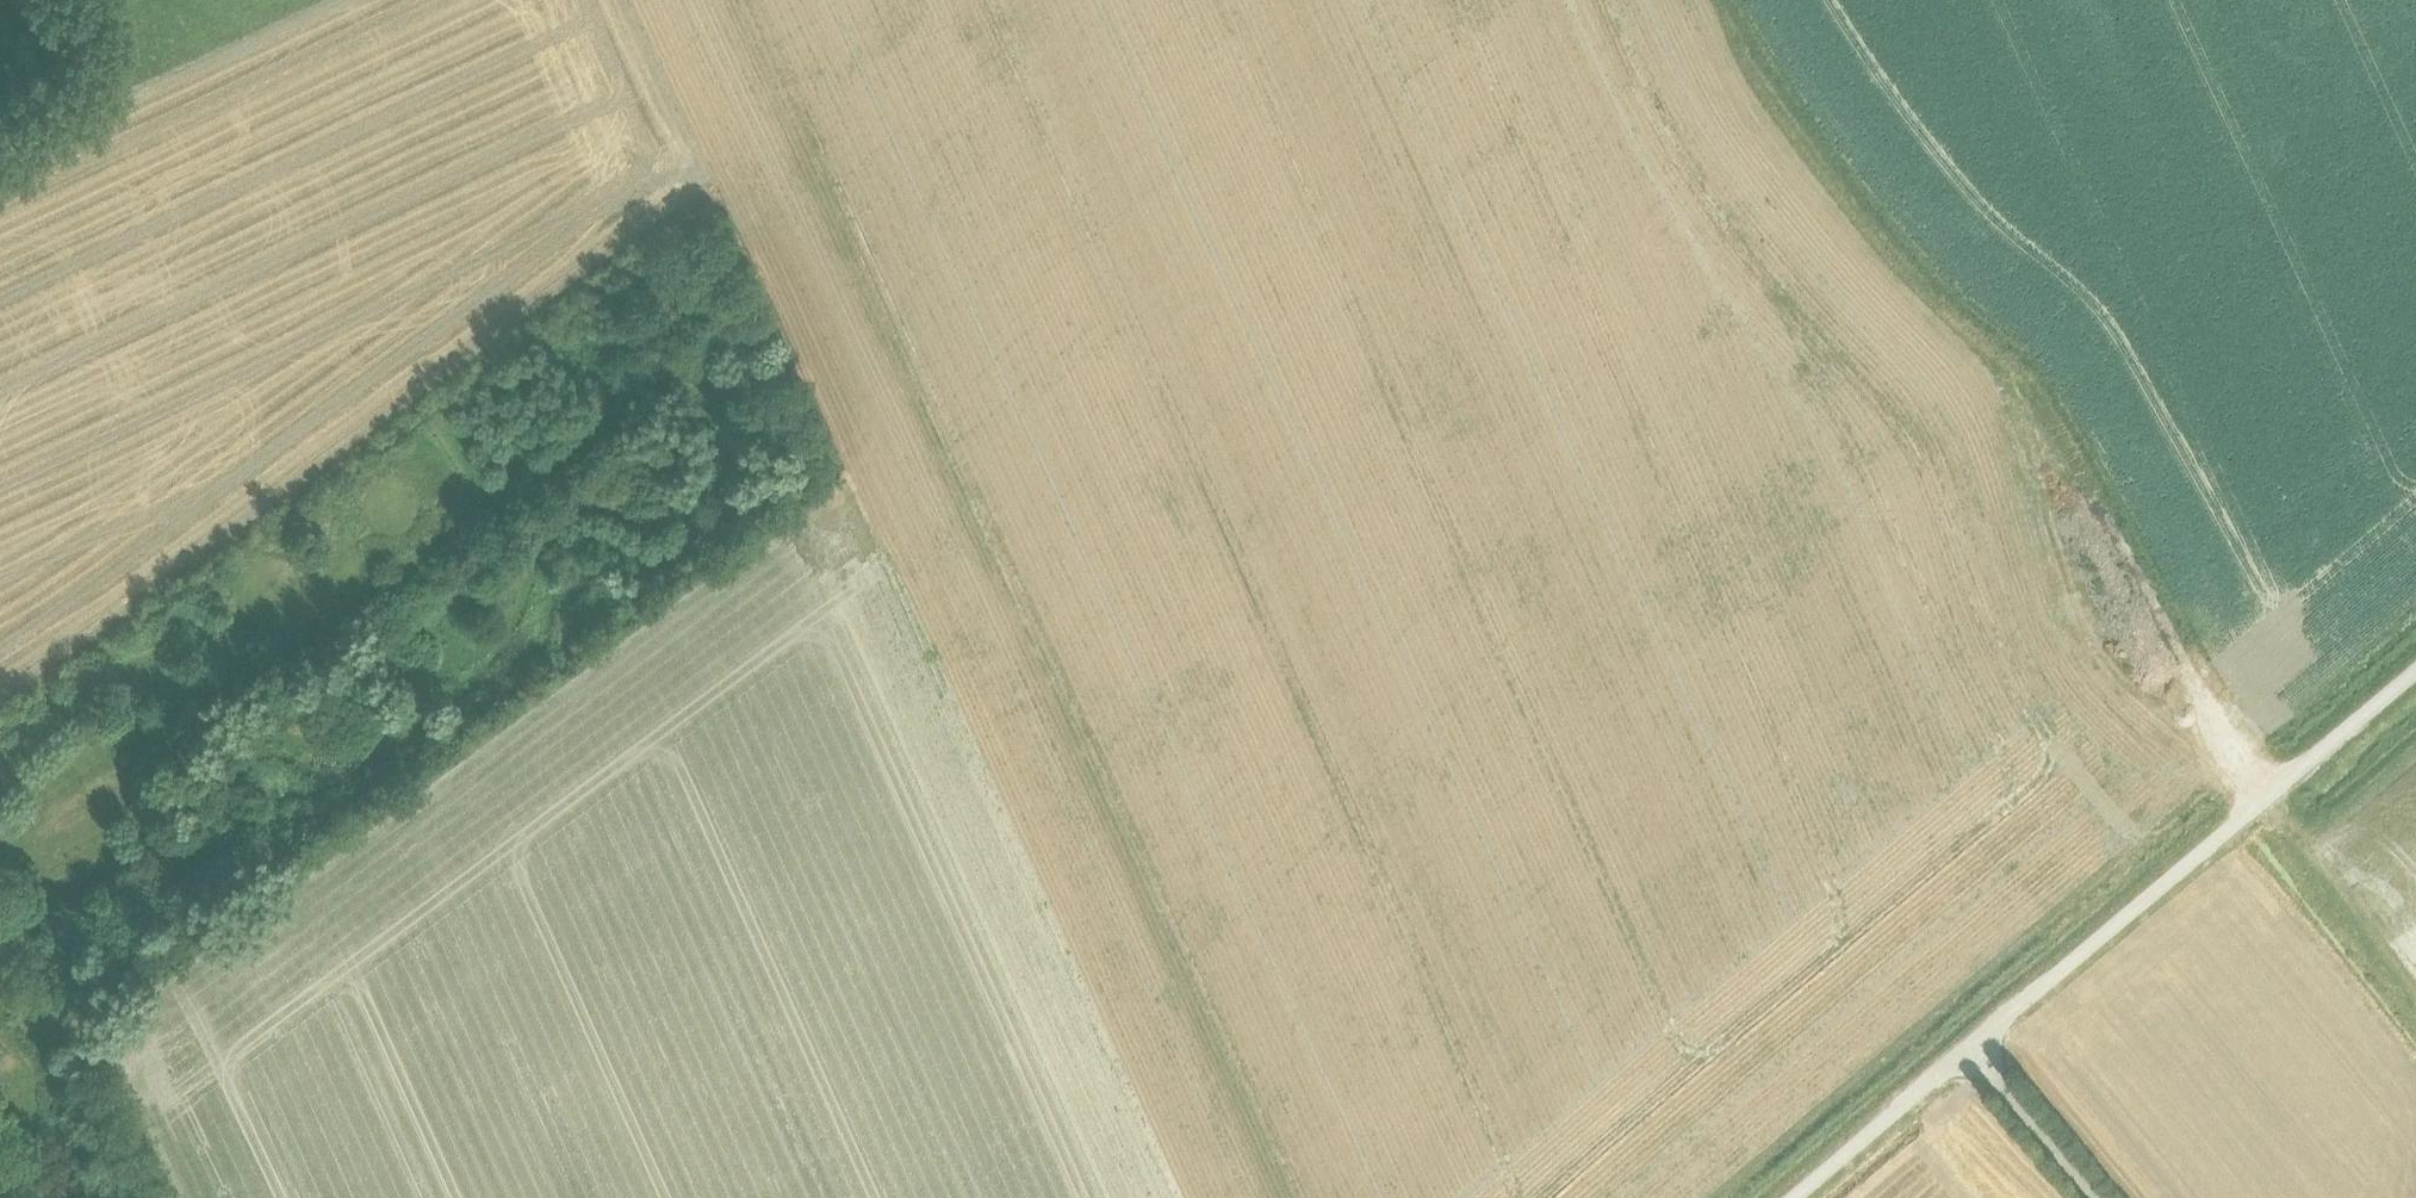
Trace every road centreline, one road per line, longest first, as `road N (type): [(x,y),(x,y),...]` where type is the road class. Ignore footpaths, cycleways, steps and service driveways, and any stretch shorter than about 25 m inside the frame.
road 1 (unclassified): [(1970,1048),(2415,668)]
road 2 (unclassified): [(1792,1197),(1970,1048)]
road 3 (unclassified): [(2093,1197),(1970,1048)]

